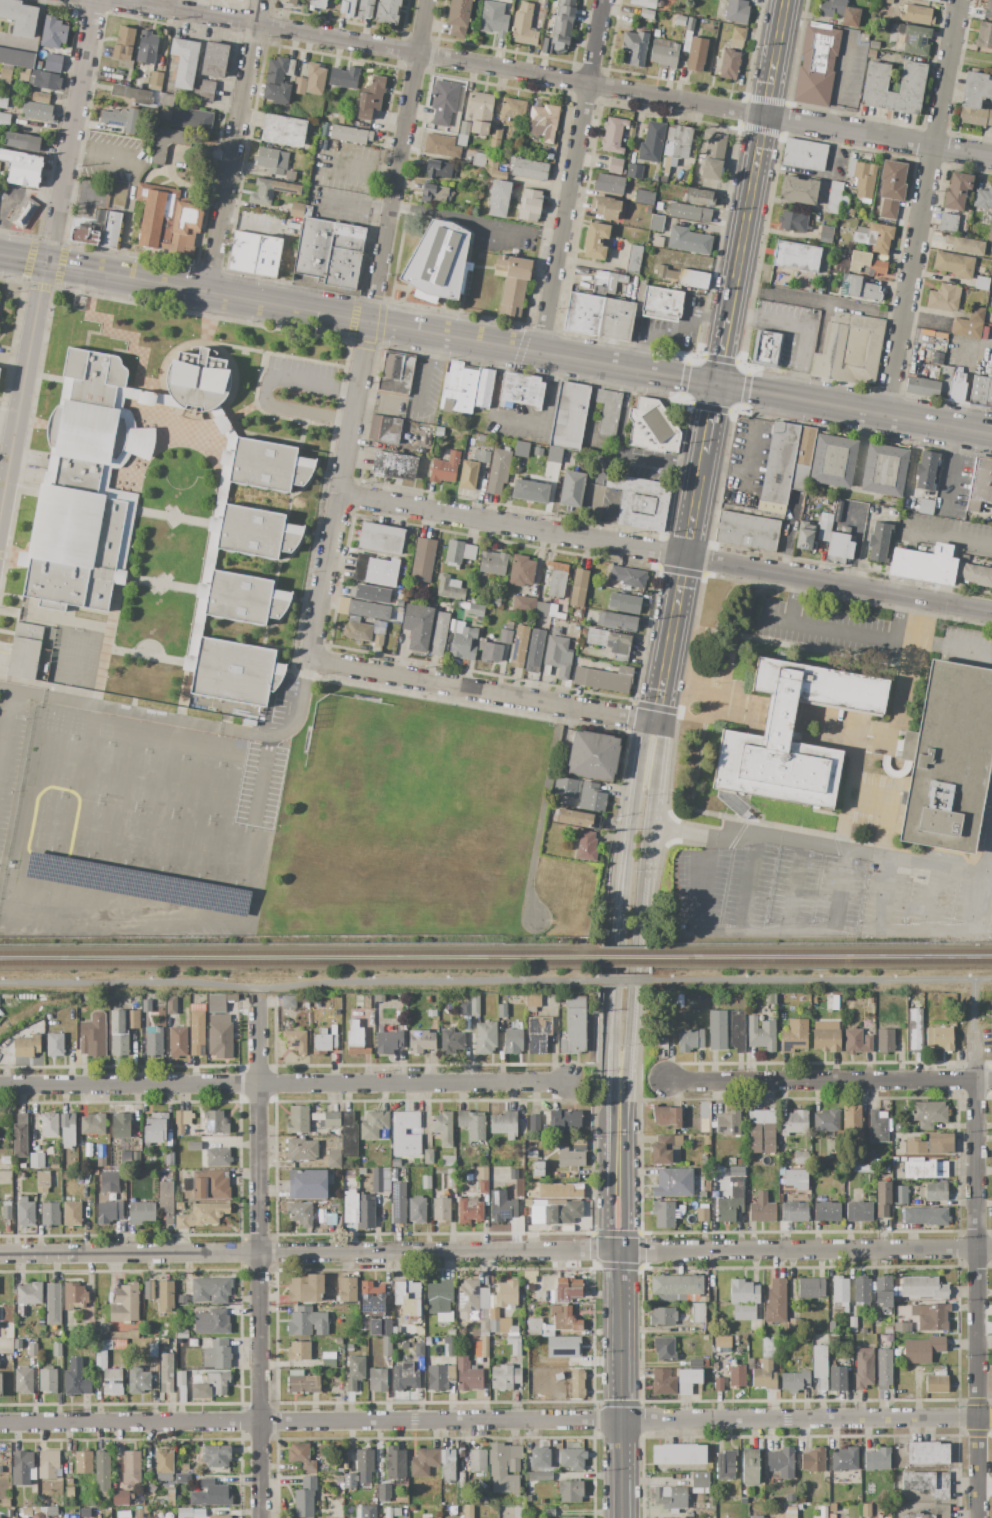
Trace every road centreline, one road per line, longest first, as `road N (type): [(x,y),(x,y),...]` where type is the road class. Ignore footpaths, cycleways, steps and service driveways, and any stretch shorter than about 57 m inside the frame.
road 1 (residential): [(0,1424),(991,1420)]
road 2 (residential): [(0,1254),(991,1251)]
road 3 (residential): [(119,0),(991,157)]
road 4 (residential): [(339,495),(991,610)]
road 5 (residential): [(0,1085),(567,1084)]
road 6 (residential): [(257,1006),(261,1517)]
road 7 (residential): [(972,1033),(982,1517)]
road 8 (residential): [(884,415),(960,0)]
road 9 (tertiary): [(628,1101),(665,745),(657,724)]
road 10 (residential): [(539,352),(603,0)]
road 11 (tertiary): [(370,322),(716,383)]
road 12 (residential): [(314,660),(657,724)]
road 13 (tertiary): [(657,724),(716,383)]
road 14 (residential): [(370,322),(314,660)]
road 15 (tertiary): [(46,264),(370,322)]
road 16 (residential): [(370,322),(427,0)]
road 17 (residential): [(667,1080),(991,1078)]
road 18 (tertiary): [(730,312),(786,0)]
road 19 (residential): [(207,293),(264,0)]
road 20 (residential): [(46,264),(95,0)]
road 21 (tertiary): [(617,1251),(621,1517)]
road 22 (residential): [(0,507),(46,264)]
road 23 (tertiary): [(797,399),(991,435)]
road 24 (tertiary): [(617,1251),(627,1229),(628,1101)]
road 25 (tertiary): [(657,724),(645,738),(626,853)]

